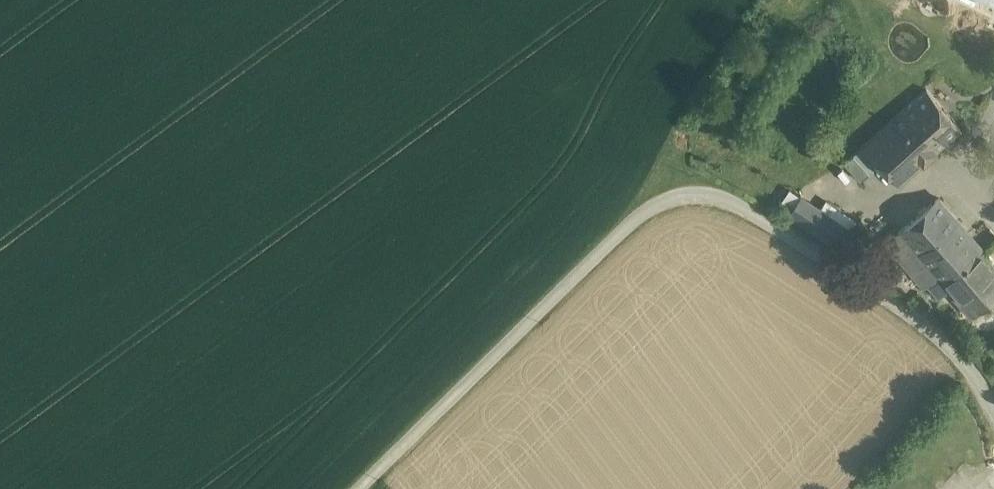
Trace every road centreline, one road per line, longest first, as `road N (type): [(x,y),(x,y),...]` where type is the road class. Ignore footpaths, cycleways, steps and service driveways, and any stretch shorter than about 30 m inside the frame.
road 1 (unclassified): [(993,408),(940,333),(694,188),(633,223),(361,488)]

